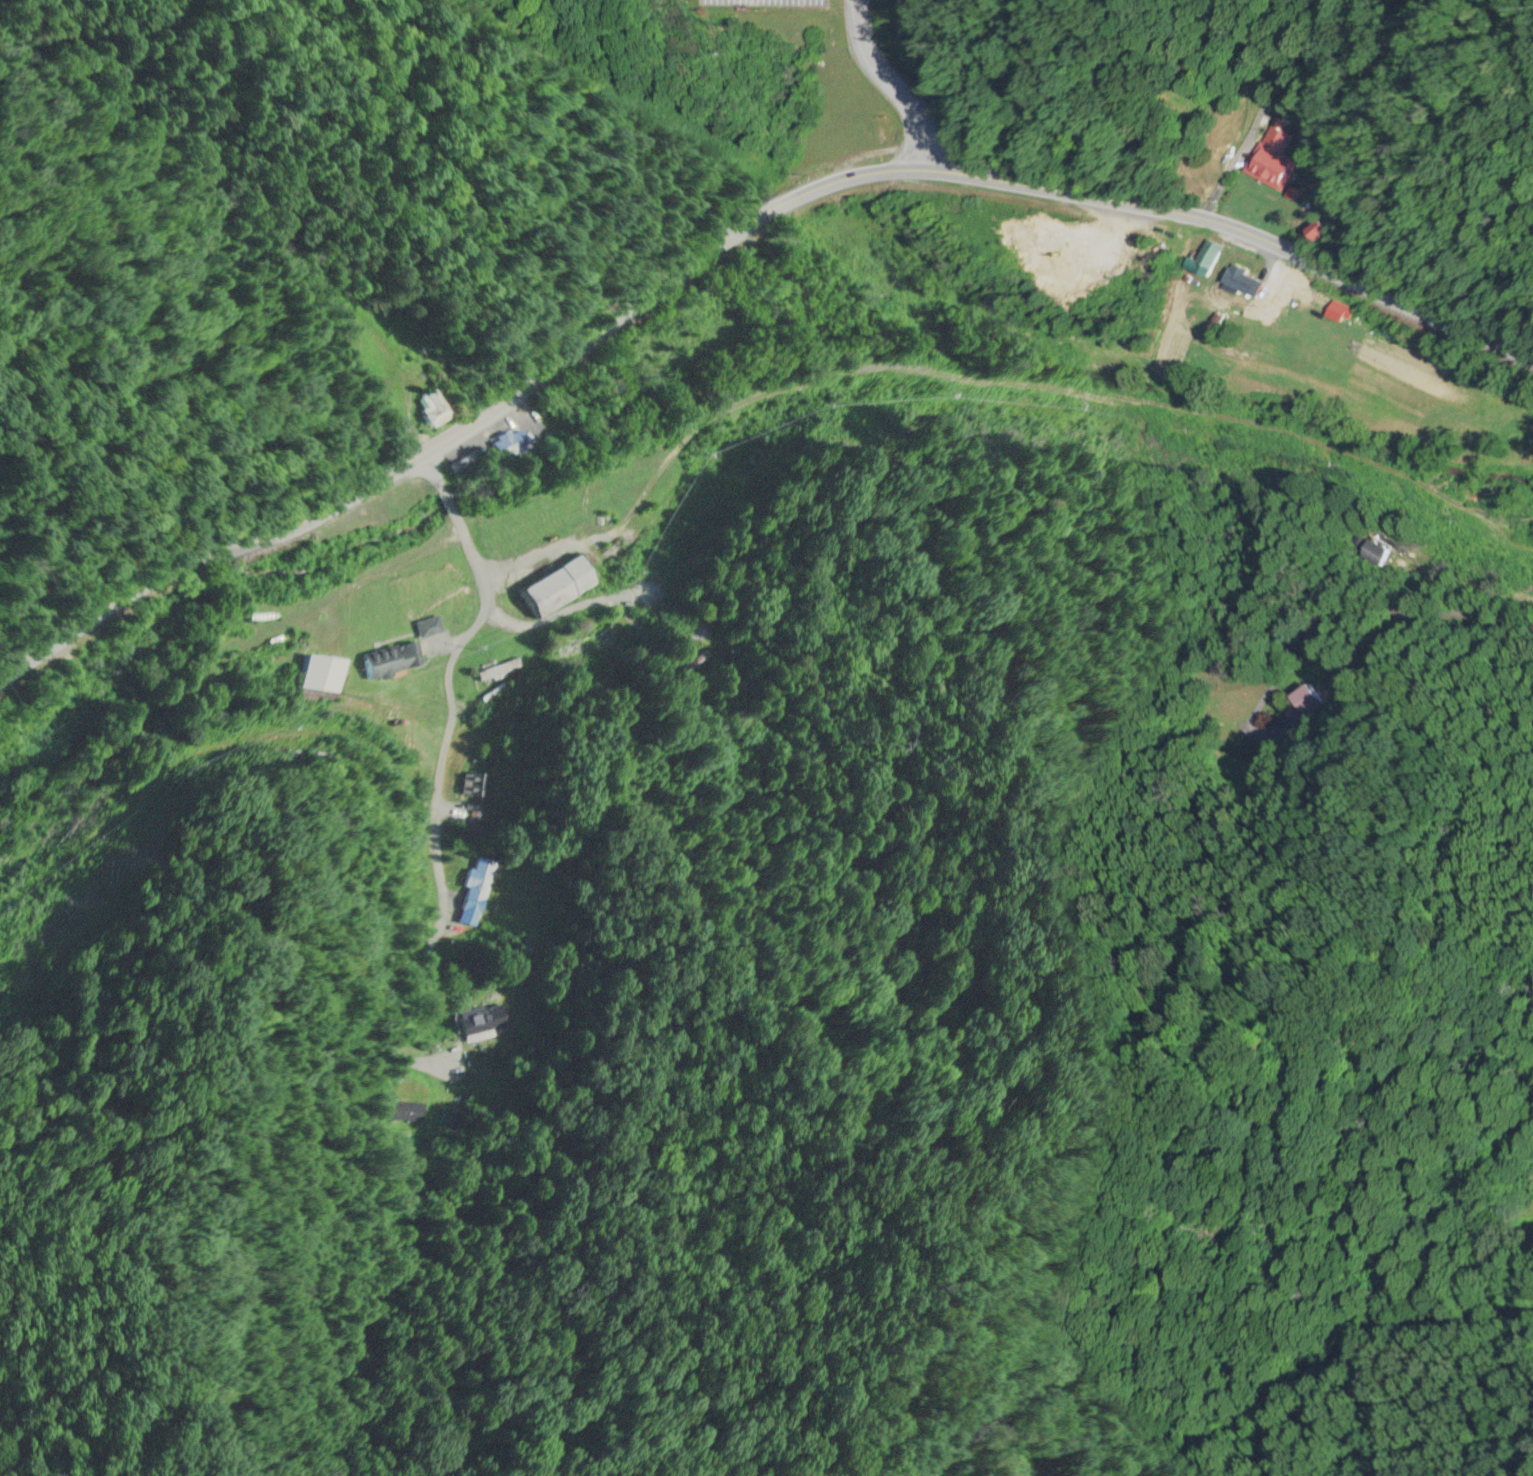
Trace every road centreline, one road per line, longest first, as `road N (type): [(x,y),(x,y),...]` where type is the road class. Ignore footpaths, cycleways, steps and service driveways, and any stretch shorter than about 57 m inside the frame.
road 1 (primary): [(1532,363),(1246,241),(1150,212),(918,177),(845,185),(759,226),(426,458),(285,535),(164,581),(0,688)]
road 2 (residential): [(450,513),(484,609),(450,676),(454,717),(443,814),(451,919),(433,979),(385,1041),(387,1059),(401,1074),(429,1068)]
road 3 (residential): [(1198,225),(1269,106),(1297,82),(1311,90),(1345,153),(1377,189),(1435,206),(1532,200)]

